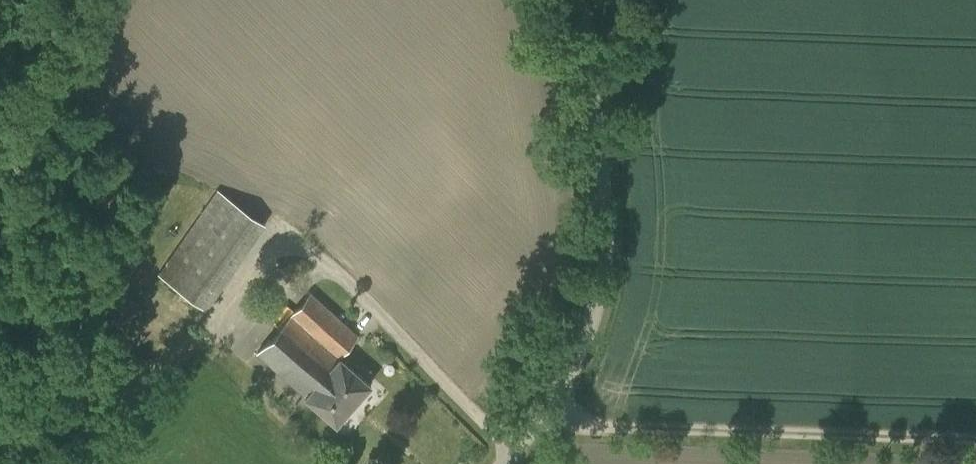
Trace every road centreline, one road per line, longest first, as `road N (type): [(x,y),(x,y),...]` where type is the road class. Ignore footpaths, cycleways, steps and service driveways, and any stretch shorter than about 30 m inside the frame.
road 1 (tertiary): [(505,463),(573,366),(602,289),(607,253),(573,0)]
road 2 (track): [(537,423),(975,441)]

